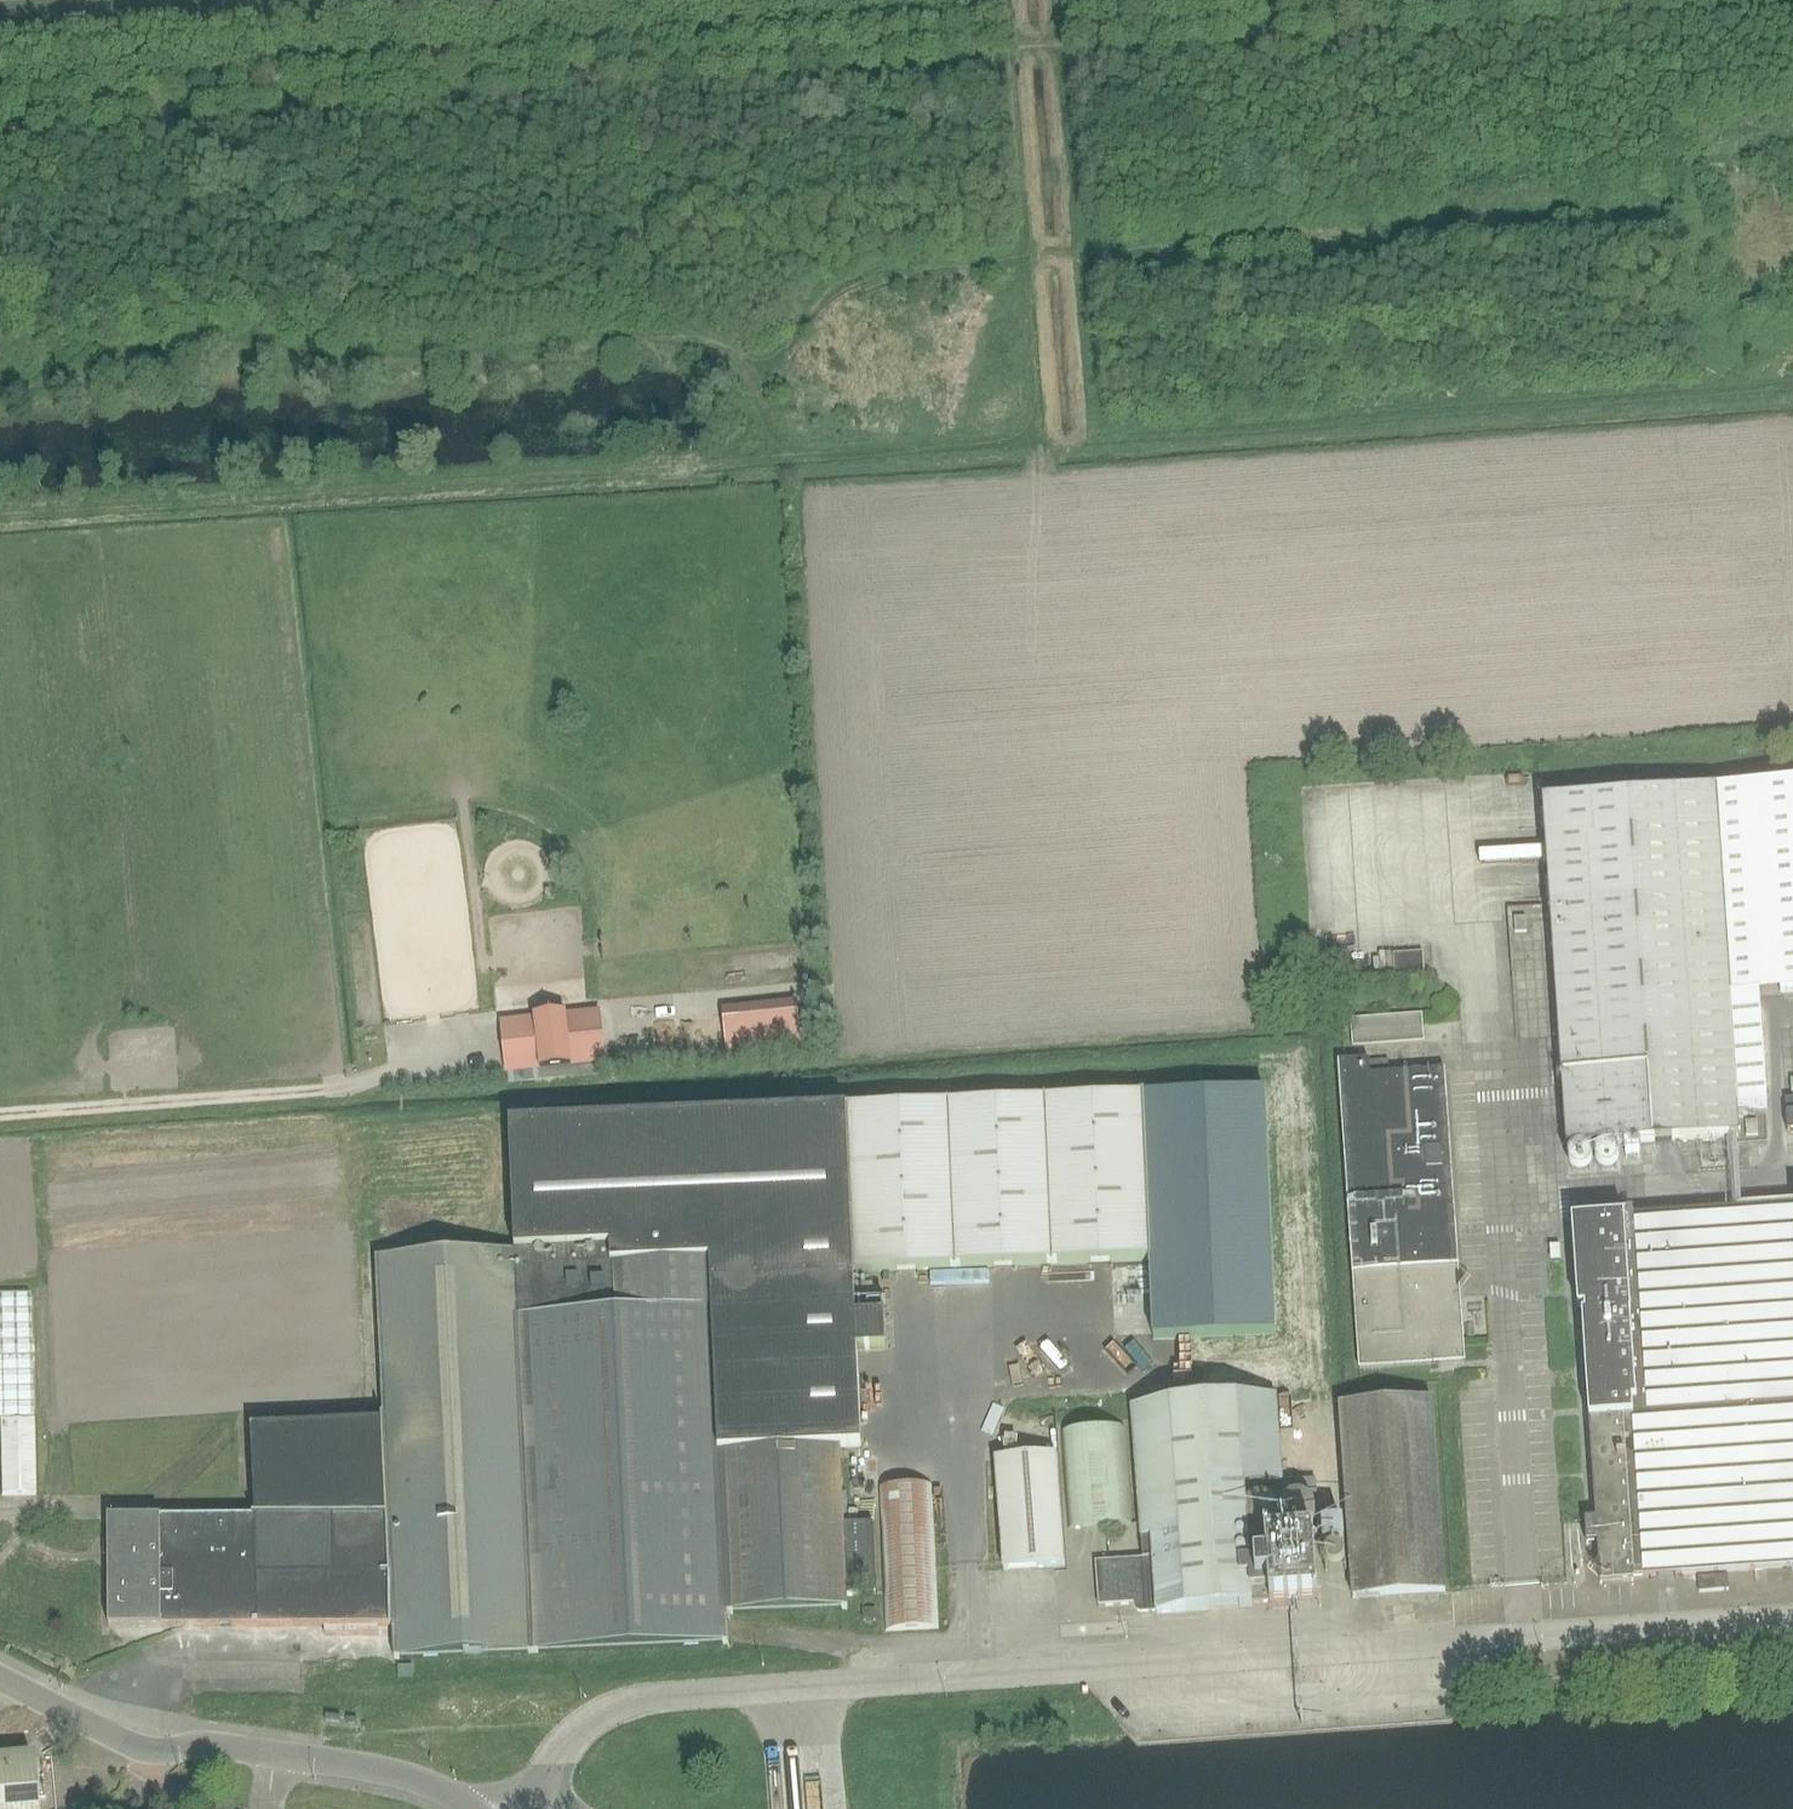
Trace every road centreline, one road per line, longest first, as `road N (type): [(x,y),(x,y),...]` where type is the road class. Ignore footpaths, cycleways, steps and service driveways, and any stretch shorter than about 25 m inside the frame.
road 1 (track): [(1681,0),(0,133)]
road 2 (unclassified): [(524,1808),(572,1741),(603,1717),(640,1703),(1792,1622)]
road 3 (tertiary): [(466,1808),(414,1784),(235,1748),(140,1747),(0,1677)]

